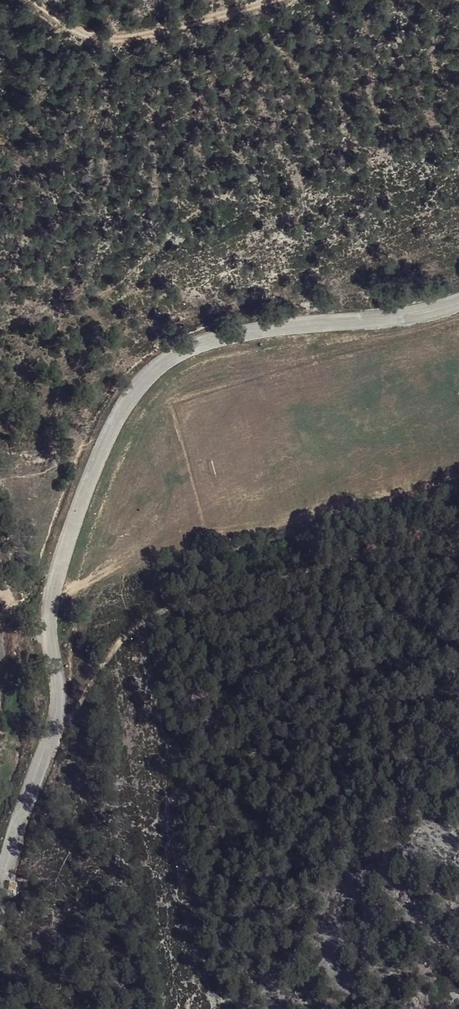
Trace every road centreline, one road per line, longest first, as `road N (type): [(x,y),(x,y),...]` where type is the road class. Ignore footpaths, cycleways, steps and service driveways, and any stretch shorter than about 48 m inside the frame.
road 1 (unclassified): [(0,891),(50,760),(56,546),(135,396),(183,351),(332,312),(458,290)]
road 2 (track): [(283,0),(235,17),(121,35),(80,28),(43,0)]

